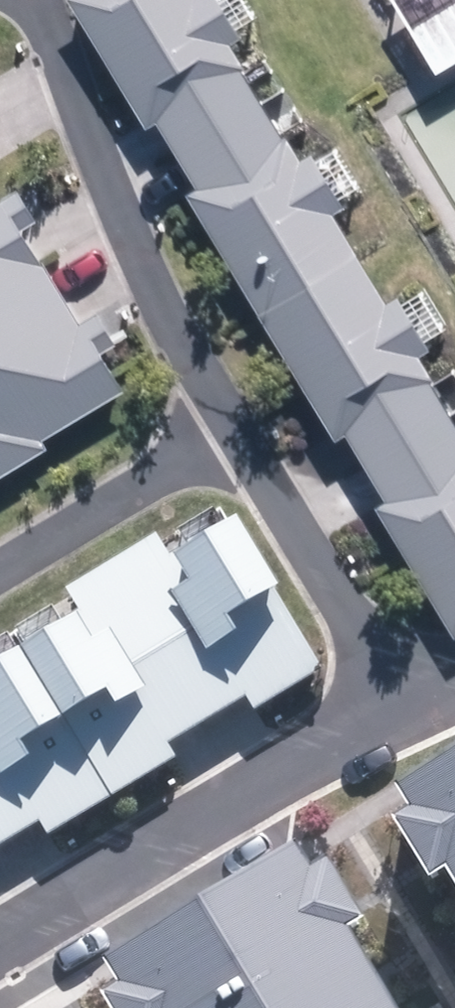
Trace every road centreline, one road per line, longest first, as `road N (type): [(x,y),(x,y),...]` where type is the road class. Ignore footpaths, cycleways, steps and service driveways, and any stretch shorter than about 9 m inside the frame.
road 1 (residential): [(242,424),(162,297),(41,0)]
road 2 (residential): [(0,953),(387,722)]
road 3 (residential): [(387,722),(242,424)]
road 4 (residential): [(242,424),(0,571)]

